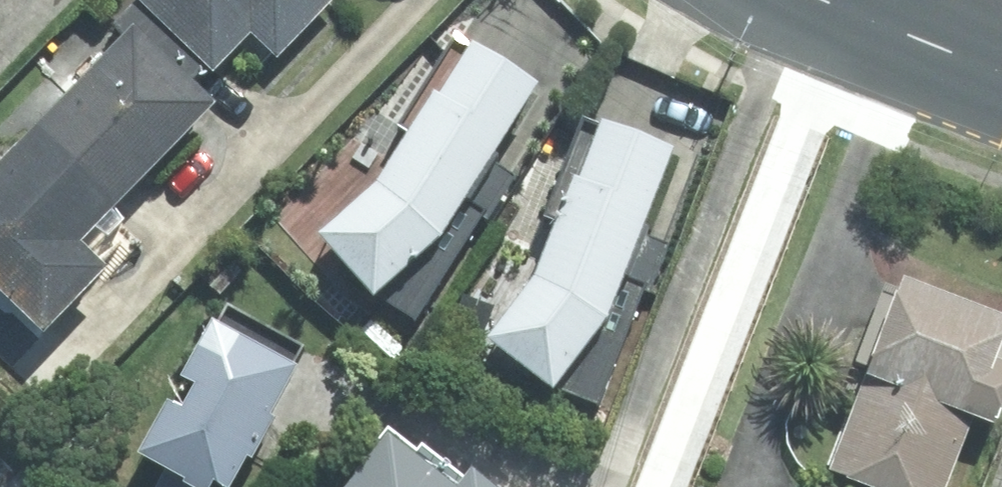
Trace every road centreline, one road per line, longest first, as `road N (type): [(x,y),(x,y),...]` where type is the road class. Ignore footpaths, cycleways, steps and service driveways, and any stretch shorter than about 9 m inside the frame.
road 1 (secondary): [(1001,74),(828,0)]

